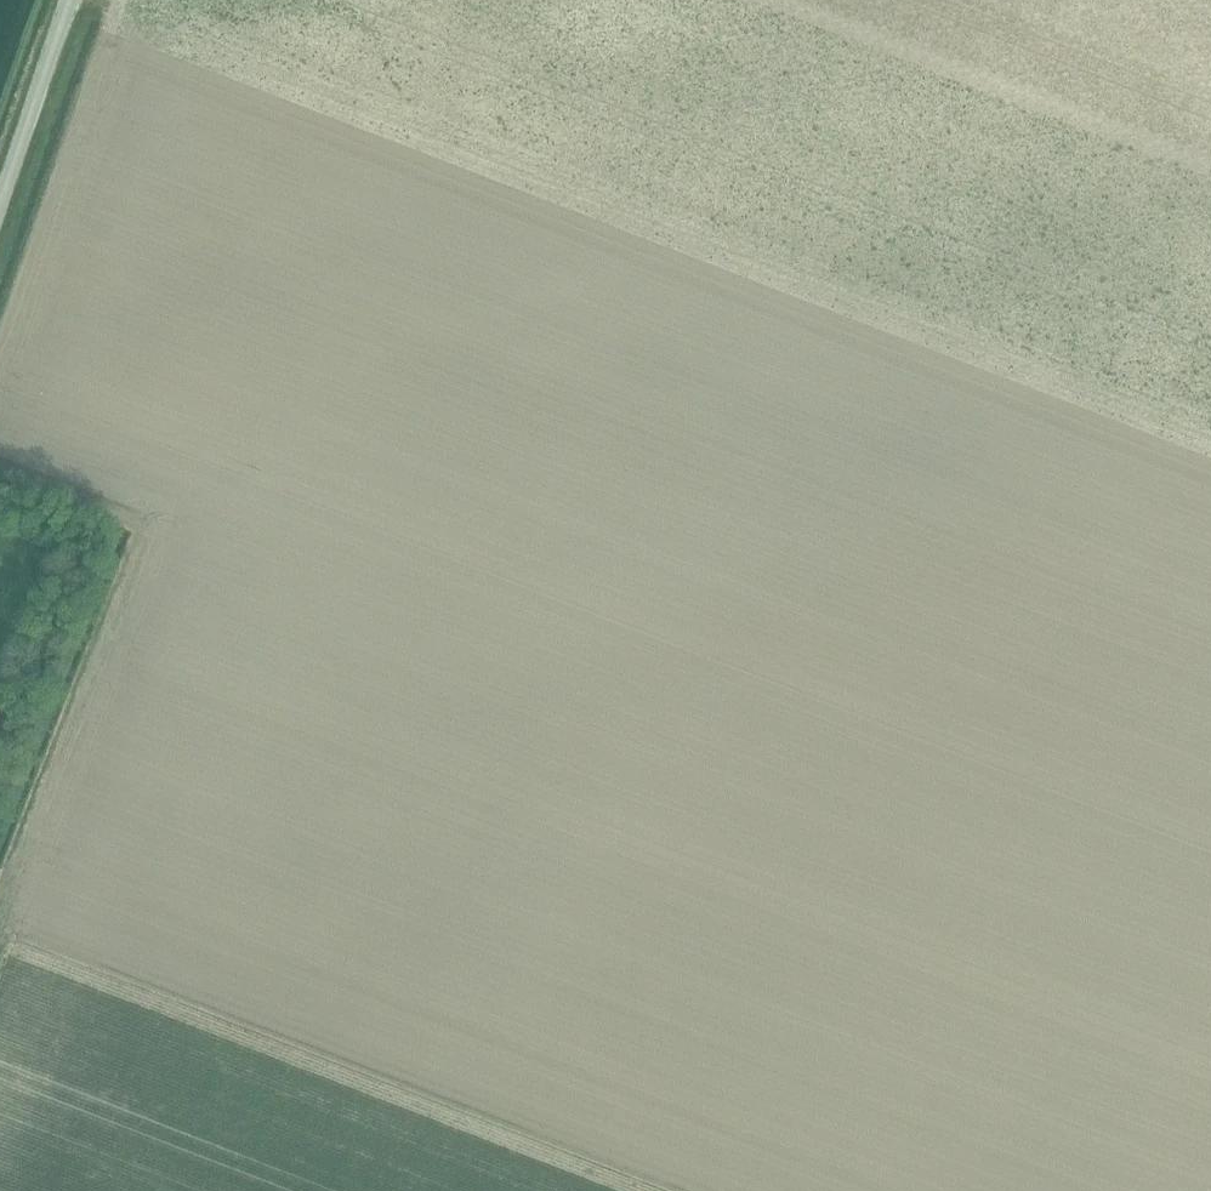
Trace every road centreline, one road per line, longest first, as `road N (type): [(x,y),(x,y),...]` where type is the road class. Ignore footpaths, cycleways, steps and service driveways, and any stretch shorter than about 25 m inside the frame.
road 1 (unclassified): [(0,194),(66,0)]

